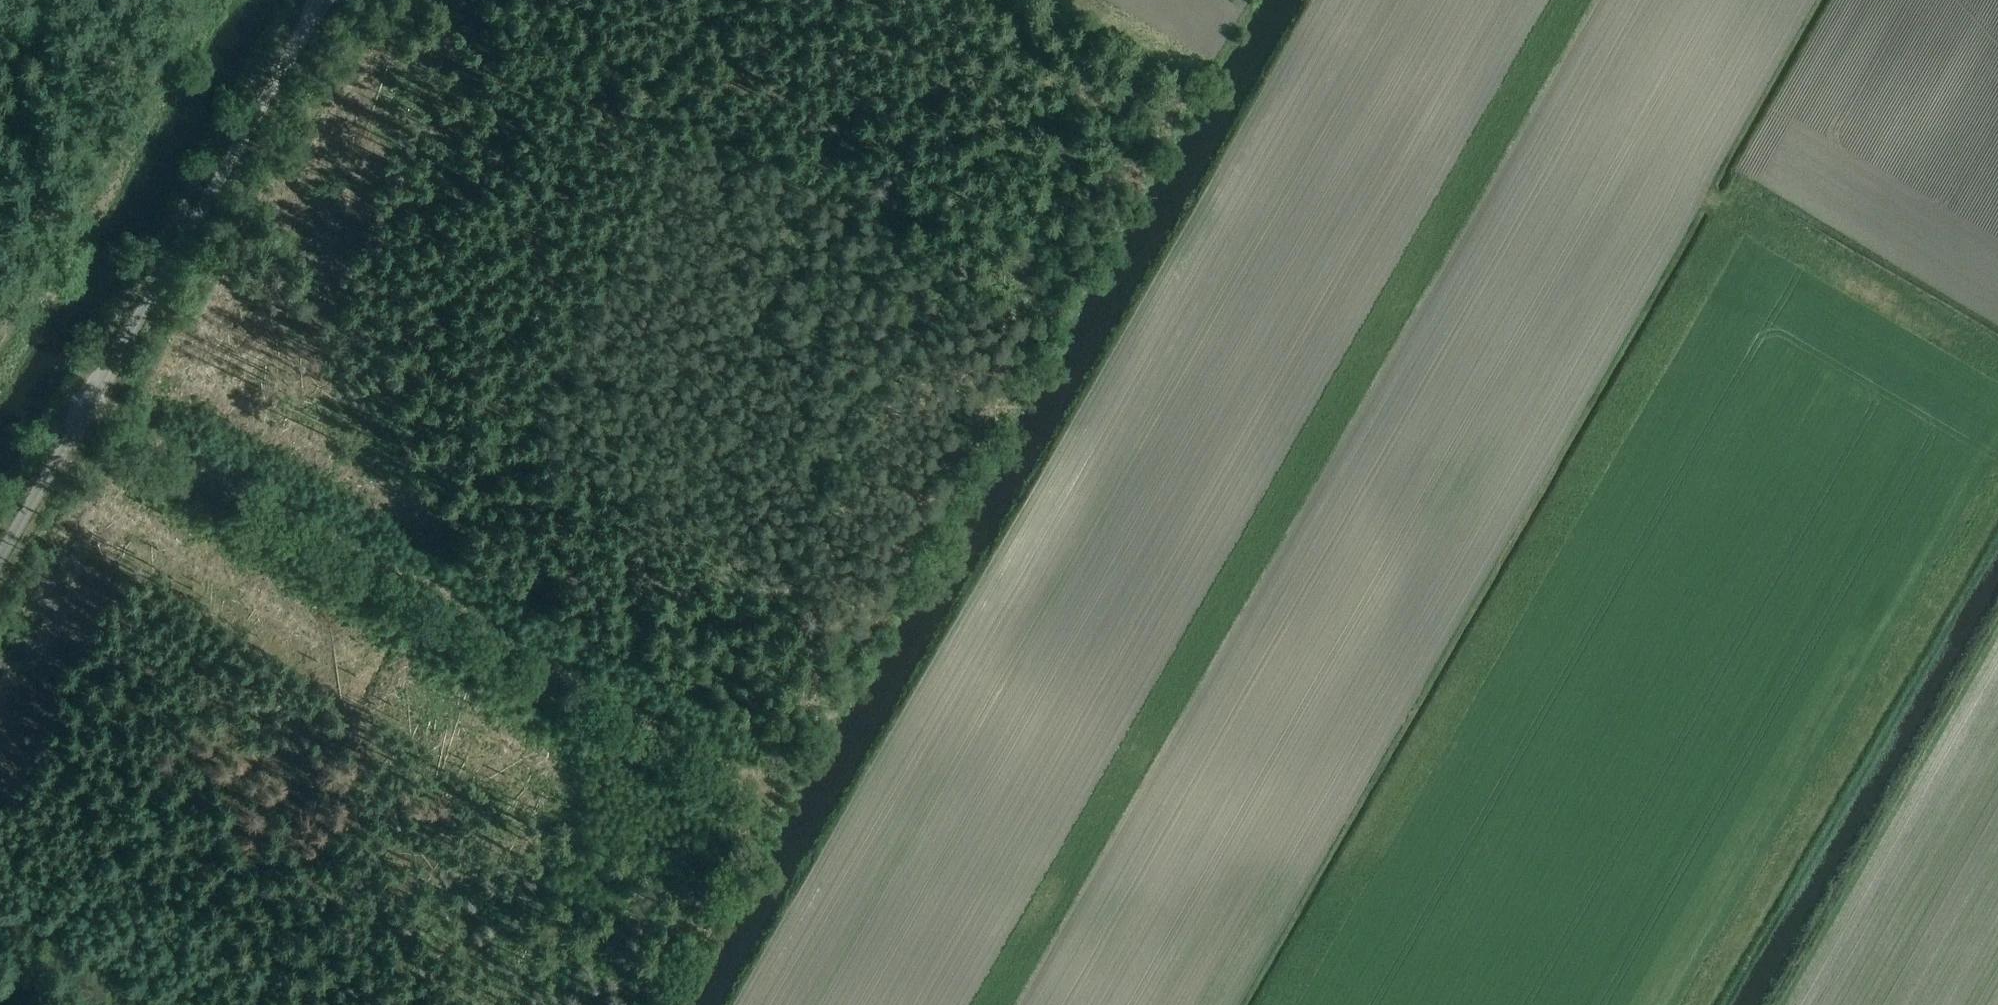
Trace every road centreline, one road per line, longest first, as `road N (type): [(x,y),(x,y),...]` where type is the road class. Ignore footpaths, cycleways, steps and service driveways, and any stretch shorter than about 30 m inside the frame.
road 1 (unclassified): [(314,0),(0,556)]
road 2 (track): [(214,0),(0,370)]

